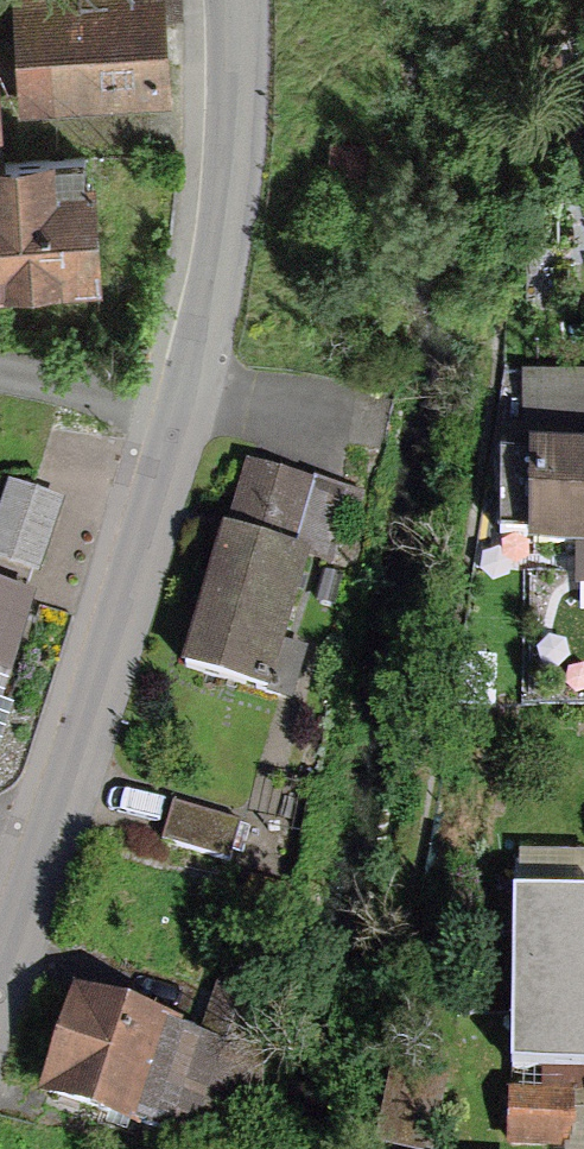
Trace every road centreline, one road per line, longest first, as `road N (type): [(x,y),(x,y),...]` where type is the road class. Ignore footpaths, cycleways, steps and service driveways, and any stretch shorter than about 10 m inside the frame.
road 1 (residential): [(230,0),(227,151),(199,330),(0,973)]

